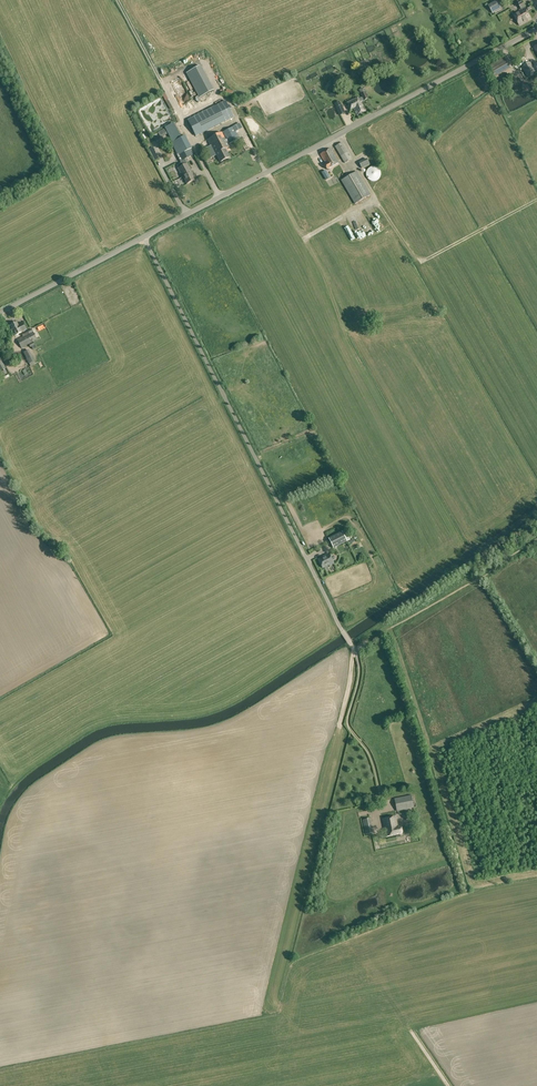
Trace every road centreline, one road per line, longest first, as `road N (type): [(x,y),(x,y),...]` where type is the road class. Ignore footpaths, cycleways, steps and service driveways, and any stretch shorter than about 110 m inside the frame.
road 1 (unclassified): [(0,312),(536,28)]

